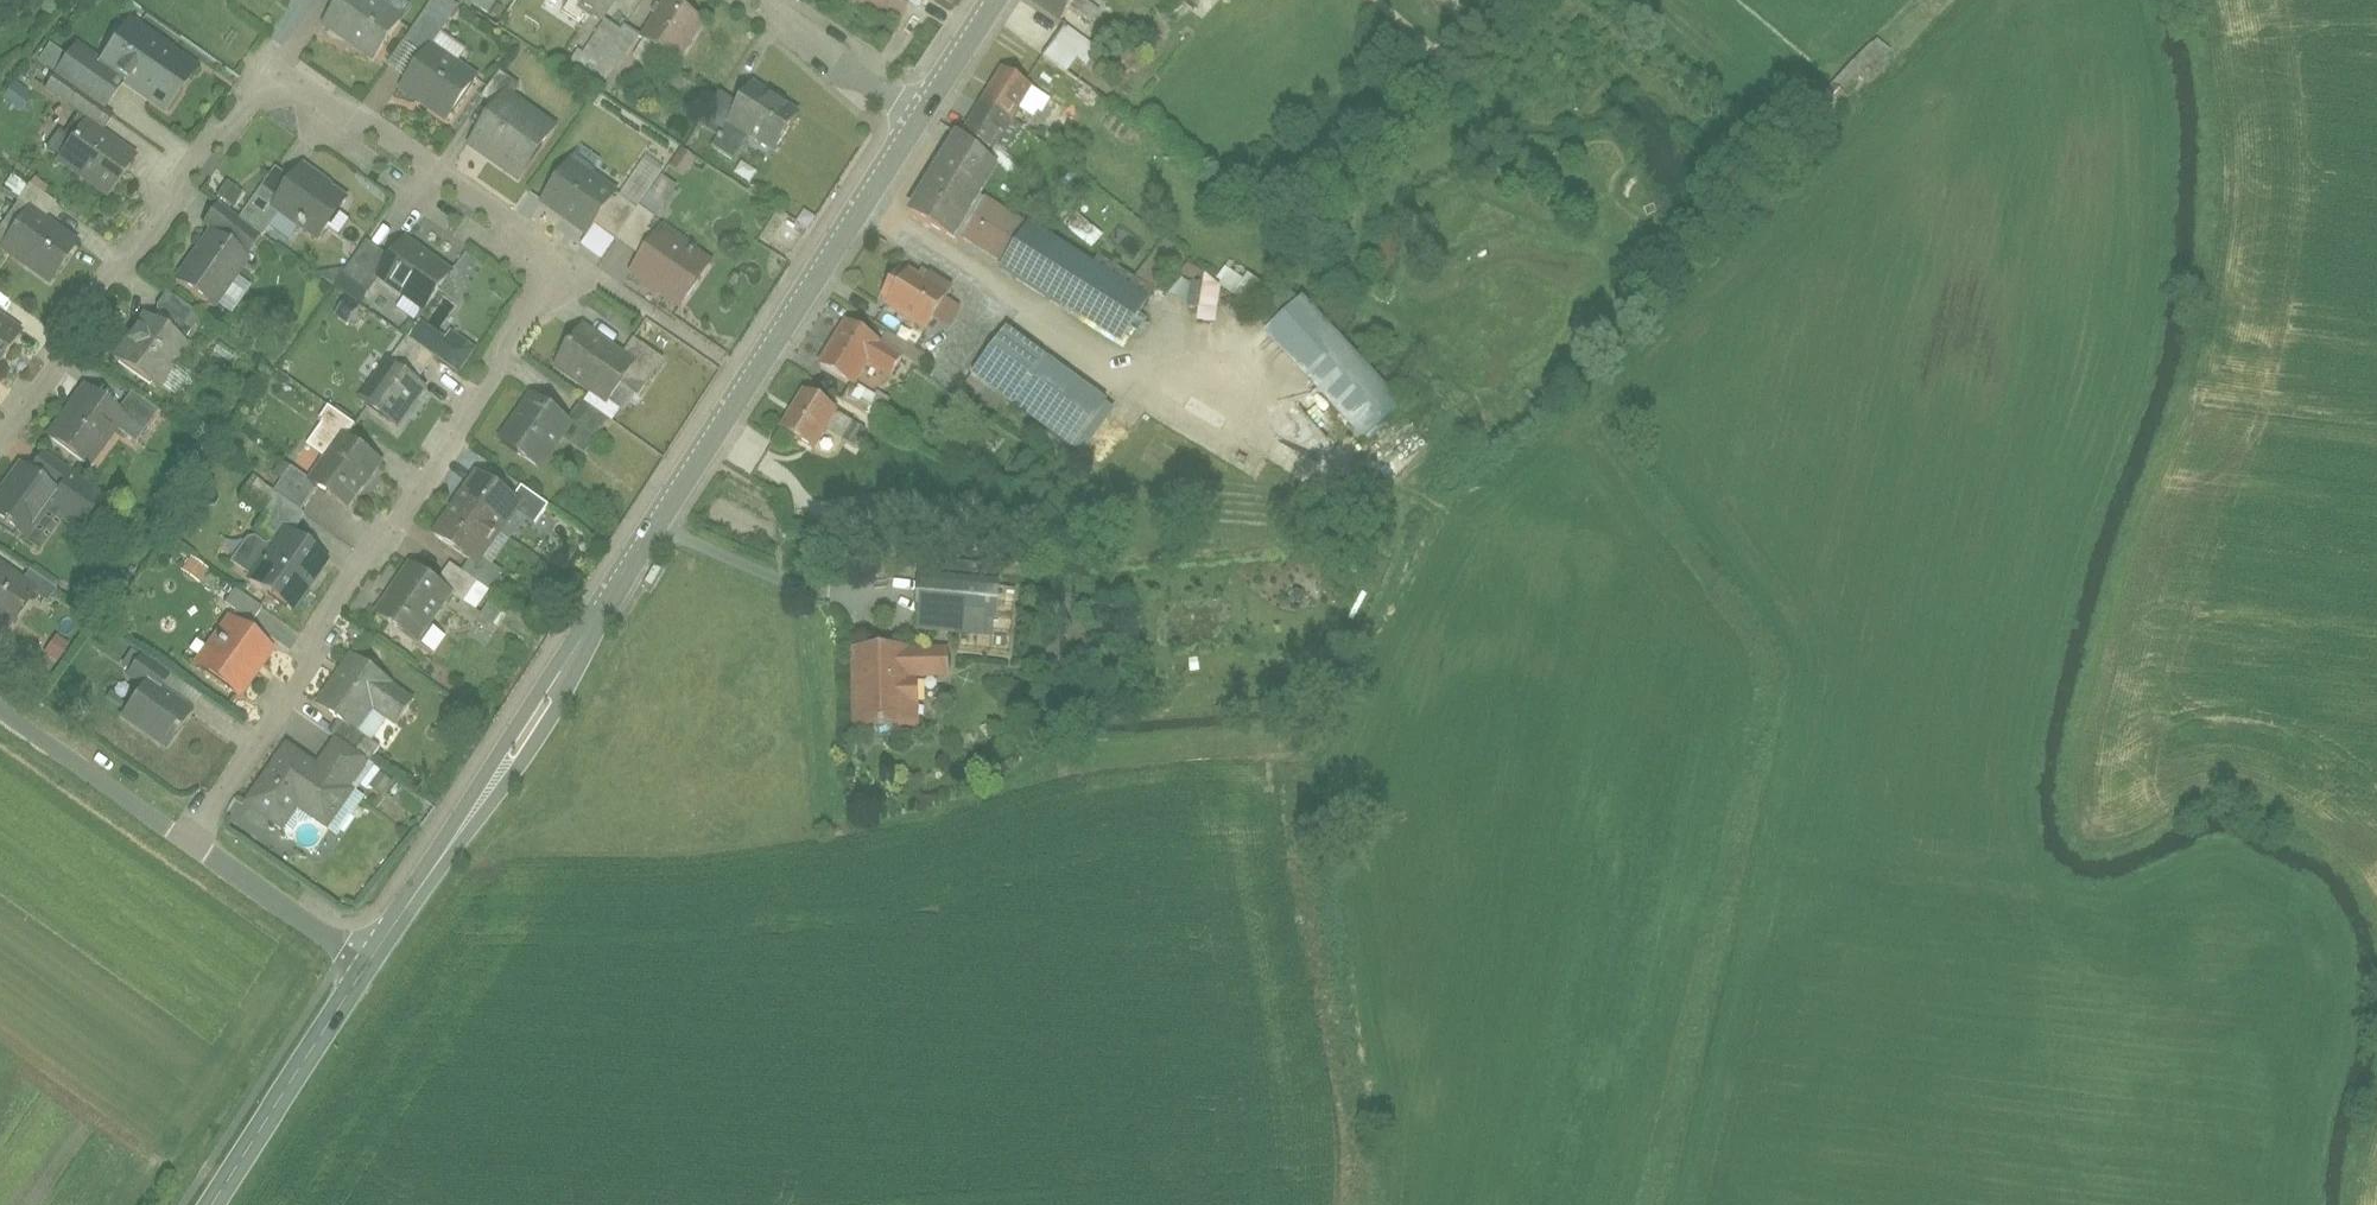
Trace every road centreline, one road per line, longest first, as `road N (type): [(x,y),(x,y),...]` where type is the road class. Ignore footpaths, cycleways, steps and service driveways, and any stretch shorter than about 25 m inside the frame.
road 1 (residential): [(187,841),(516,339),(539,273),(521,250),(314,103),(281,85),(258,85),(229,111),(0,434)]
road 2 (tertiary): [(913,116),(597,616)]
road 3 (tertiary): [(399,911),(445,865),(534,746),(567,693),(597,616)]
road 4 (tertiary): [(597,616),(399,911)]
road 5 (tertiary): [(217,1204),(365,964)]
road 6 (residential): [(187,841),(0,710)]
road 7 (residential): [(365,964),(187,841)]
road 8 (residential): [(913,116),(750,0)]
road 9 (tertiary): [(987,0),(913,116)]

